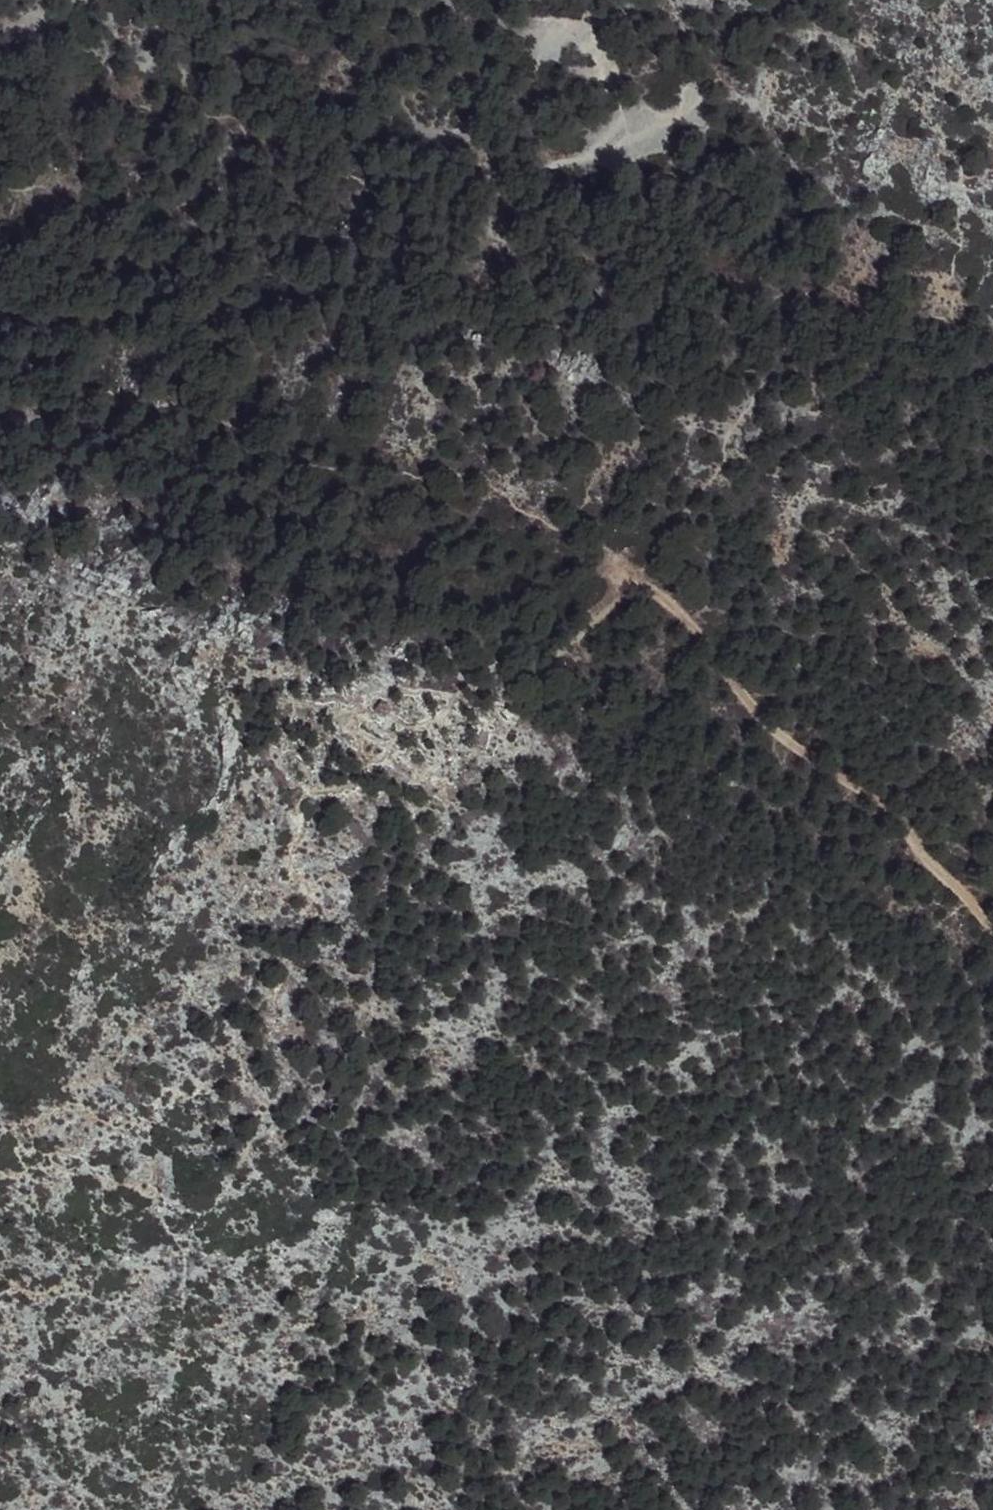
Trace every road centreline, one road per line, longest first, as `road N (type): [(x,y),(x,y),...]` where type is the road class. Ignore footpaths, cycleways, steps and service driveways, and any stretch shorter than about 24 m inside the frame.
road 1 (track): [(992,923),(927,859),(893,793),(834,769),(781,733),(689,633),(583,541)]

